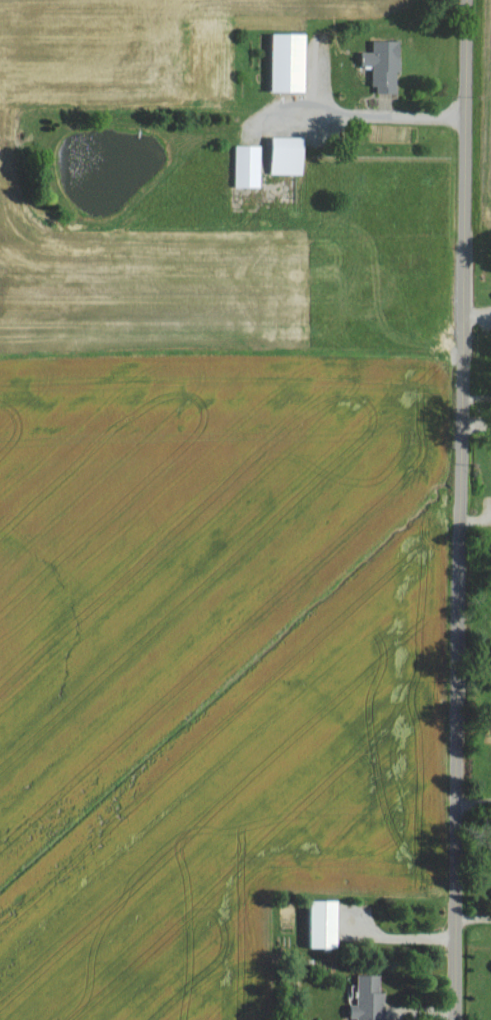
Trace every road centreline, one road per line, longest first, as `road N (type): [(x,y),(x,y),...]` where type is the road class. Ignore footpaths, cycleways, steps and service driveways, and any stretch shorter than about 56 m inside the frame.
road 1 (tertiary): [(465,0),(460,1019)]

